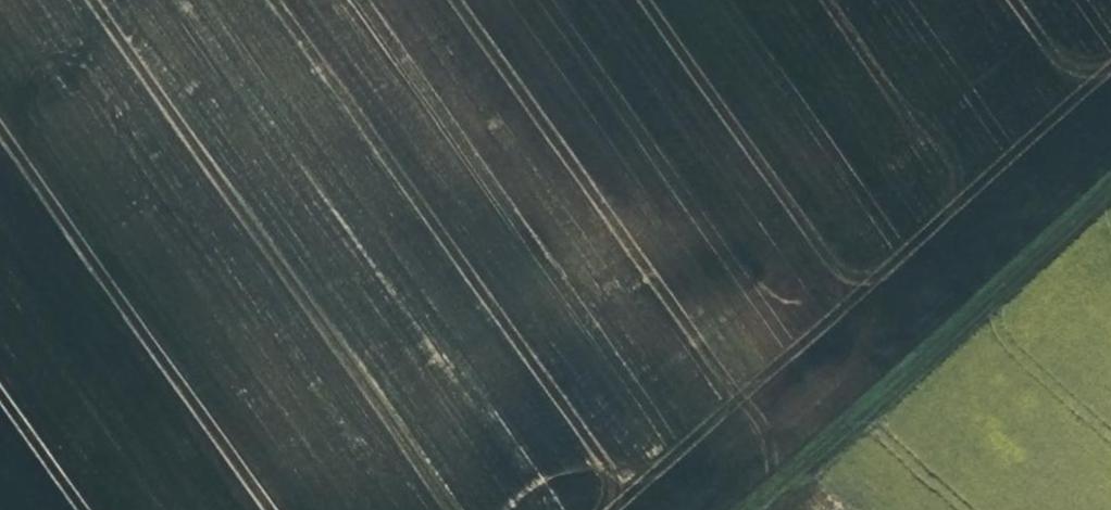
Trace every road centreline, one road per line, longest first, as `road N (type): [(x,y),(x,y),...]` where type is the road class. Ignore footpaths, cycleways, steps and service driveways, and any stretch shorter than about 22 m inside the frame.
road 1 (track): [(762,509),(1110,191)]

